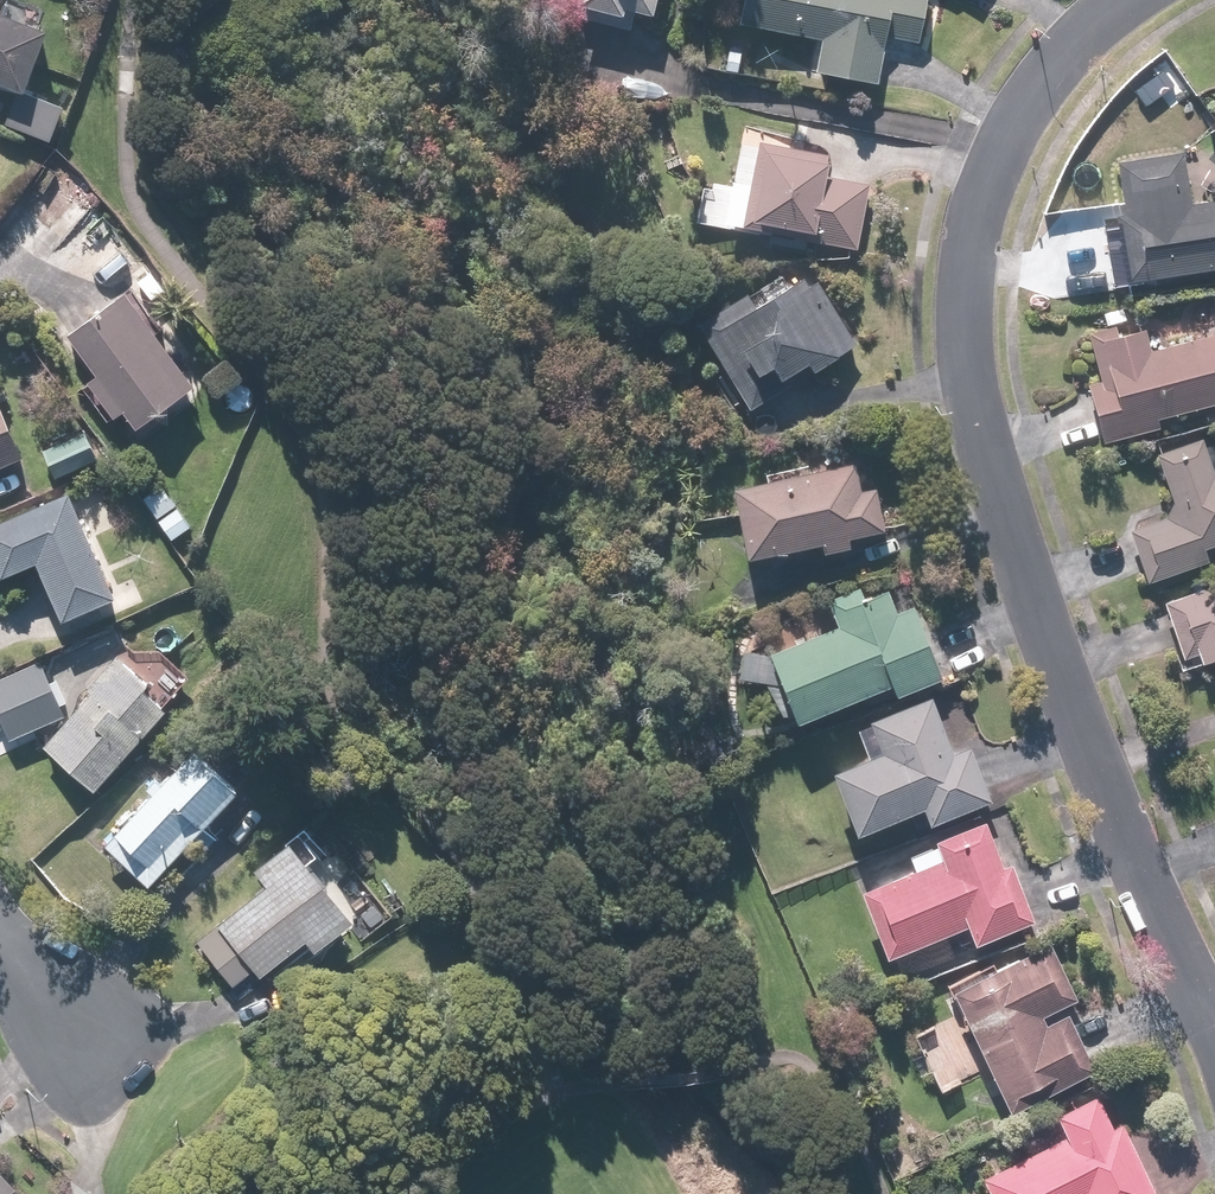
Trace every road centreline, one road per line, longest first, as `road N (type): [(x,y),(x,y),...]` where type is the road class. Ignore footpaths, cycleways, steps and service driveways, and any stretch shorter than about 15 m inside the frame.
road 1 (residential): [(1122,0),(1064,48),(1002,139),(963,257),(964,377),(1060,678),(1214,1022)]
road 2 (residential): [(0,927),(84,1031)]

